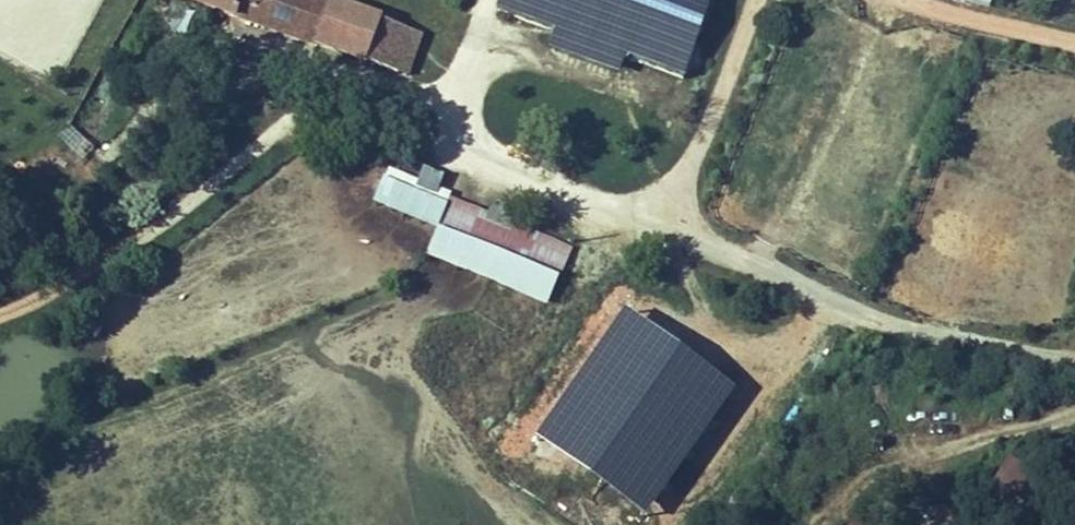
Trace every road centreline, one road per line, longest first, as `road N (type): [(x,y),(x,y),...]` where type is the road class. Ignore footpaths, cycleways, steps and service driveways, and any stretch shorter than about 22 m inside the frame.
road 1 (unclassified): [(1074,350),(1028,353),(925,330),(665,225),(525,185),(470,148)]
road 2 (track): [(0,313),(128,240),(226,135),(285,108),(470,148)]
road 3 (track): [(665,225),(756,0)]
road 4 (track): [(1074,41),(889,0)]

